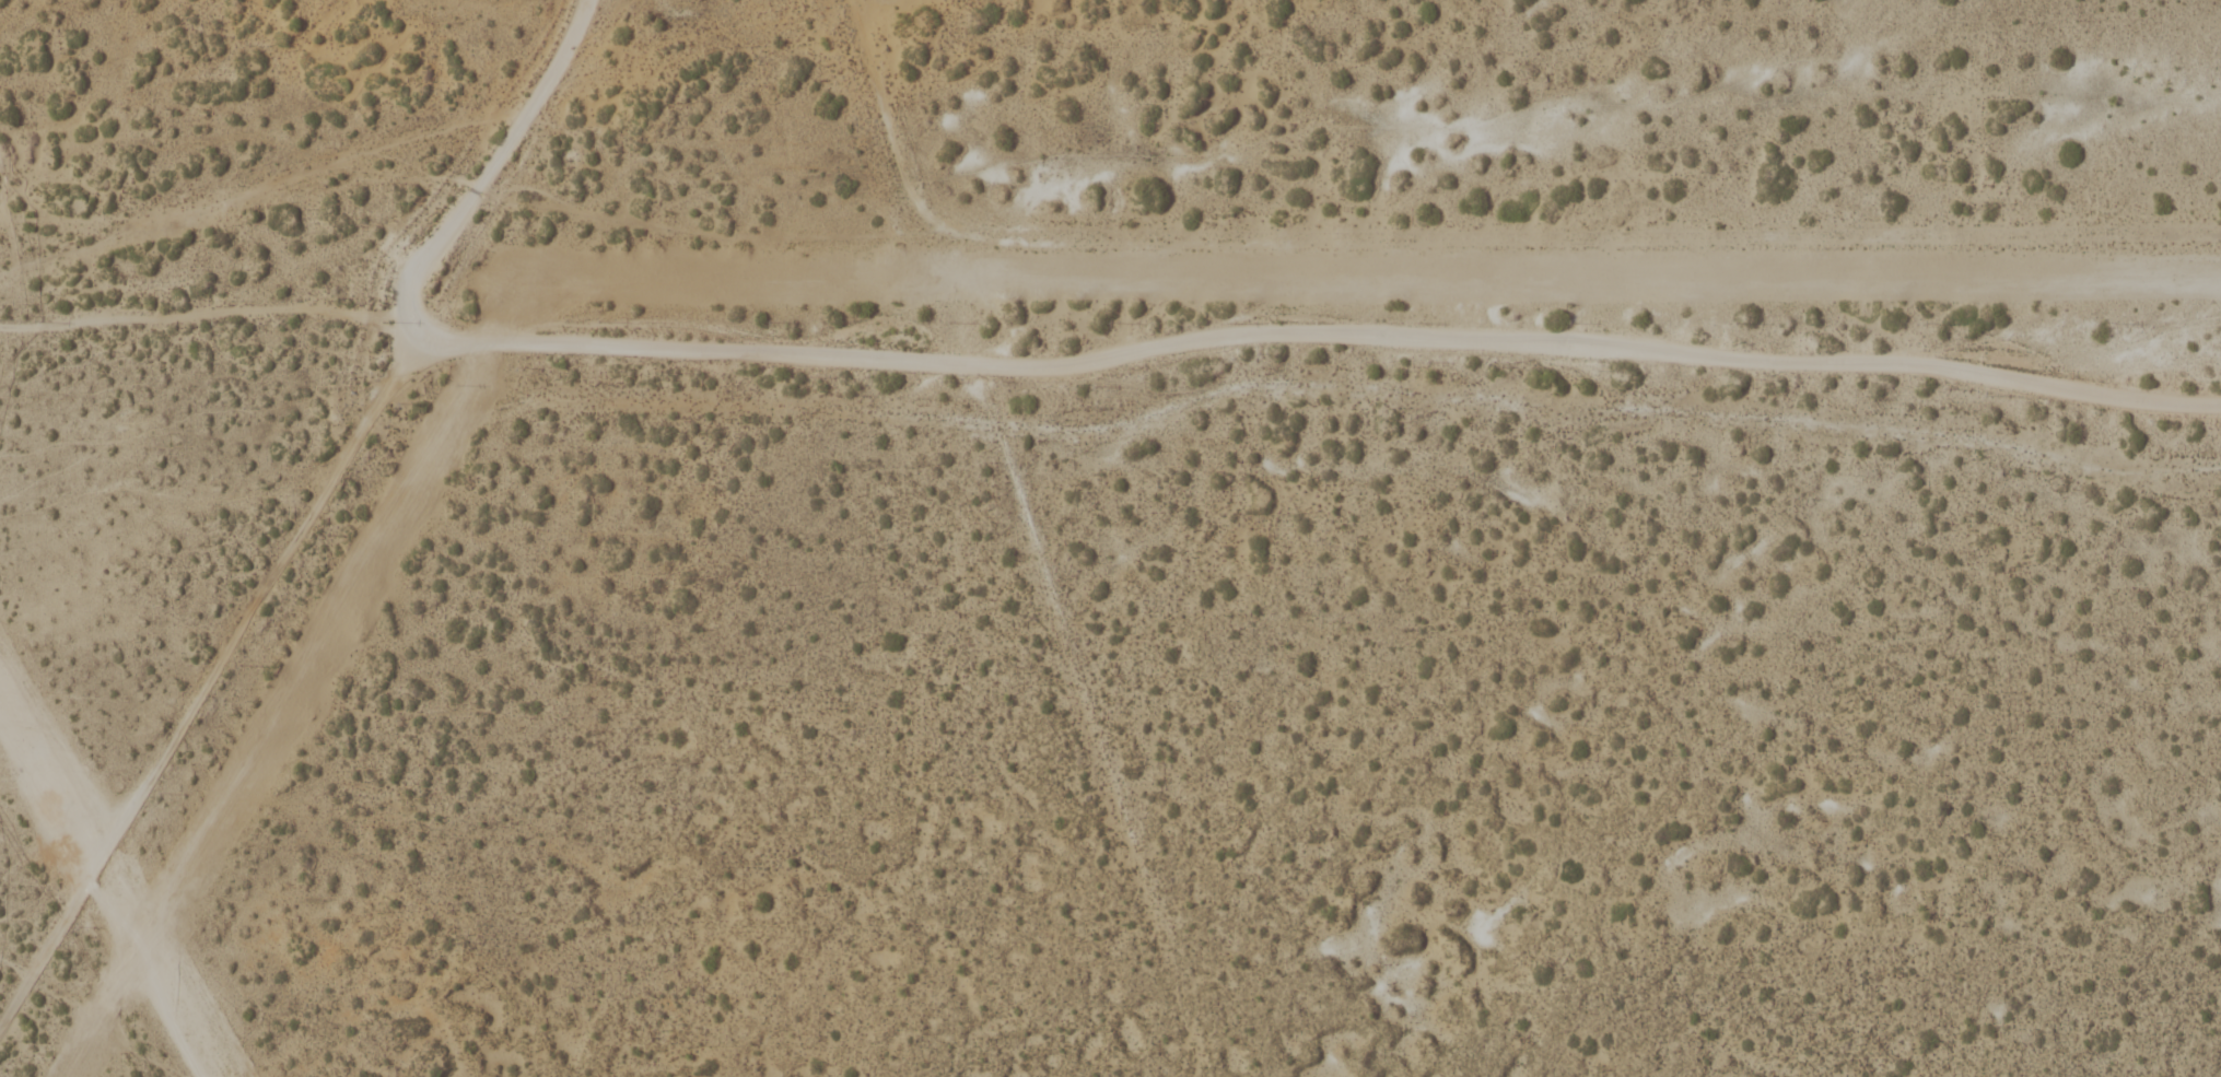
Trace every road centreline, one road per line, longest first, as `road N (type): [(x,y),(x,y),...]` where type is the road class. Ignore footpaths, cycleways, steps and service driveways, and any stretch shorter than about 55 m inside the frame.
road 1 (residential): [(2220,404),(2027,393),(1932,365),(1732,363),(1622,347),(1311,331),(1239,331),(1068,365),(1007,367),(869,356),(664,324),(481,331),(358,308),(0,327)]

